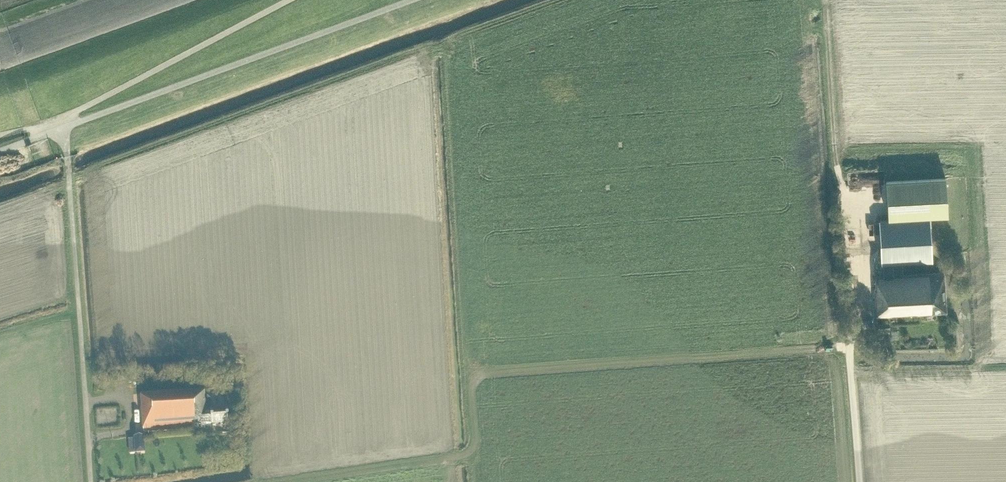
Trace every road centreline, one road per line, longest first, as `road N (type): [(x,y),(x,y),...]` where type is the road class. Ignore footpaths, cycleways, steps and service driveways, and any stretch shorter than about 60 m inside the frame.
road 1 (unclassified): [(61,129),(412,0)]
road 2 (unclassified): [(90,481),(61,129)]

